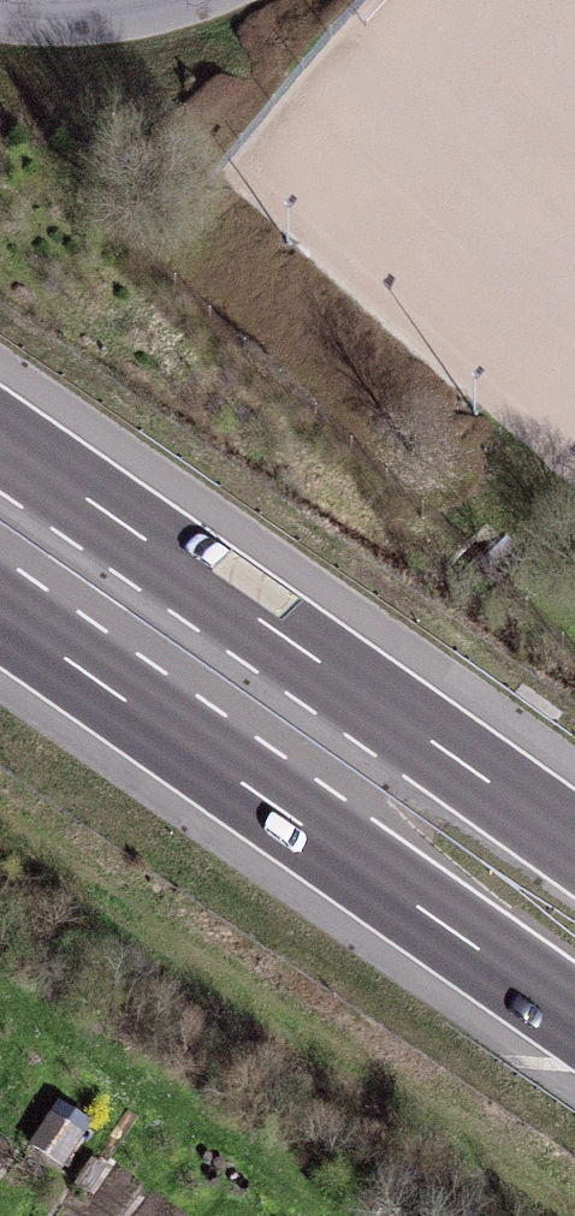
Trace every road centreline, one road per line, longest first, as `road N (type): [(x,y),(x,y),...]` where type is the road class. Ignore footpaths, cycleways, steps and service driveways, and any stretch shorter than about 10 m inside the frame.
road 1 (motorway): [(574,842),(0,434)]
road 2 (motorway): [(0,613),(574,1019)]
road 3 (residential): [(0,7),(130,9),(153,0)]

